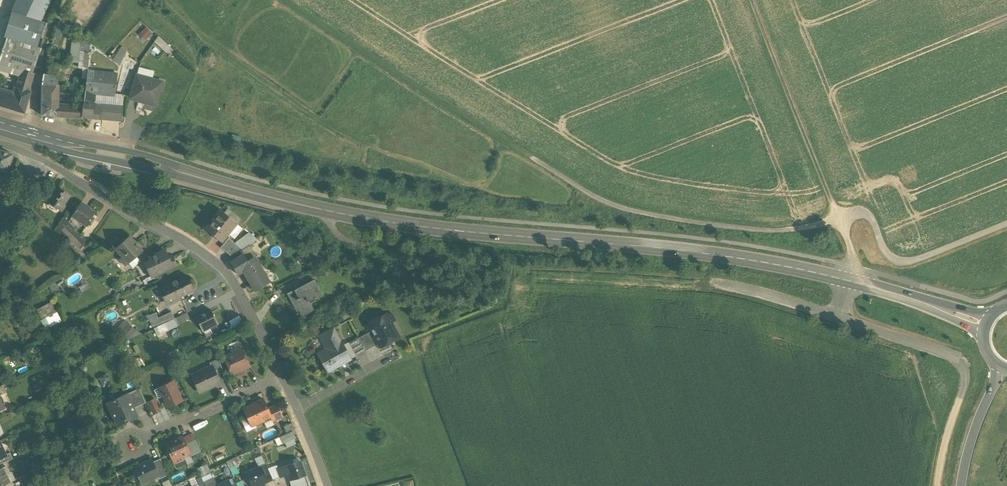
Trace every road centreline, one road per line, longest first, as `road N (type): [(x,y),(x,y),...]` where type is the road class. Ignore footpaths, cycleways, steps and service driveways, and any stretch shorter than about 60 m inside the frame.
road 1 (tertiary): [(985,327),(823,276),(732,257),(341,214),(0,123)]
road 2 (track): [(839,216),(770,231),(617,206),(286,0)]
road 3 (residential): [(281,376),(222,269),(71,177),(0,144)]
road 4 (track): [(853,284),(853,250),(751,0)]
road 5 (track): [(839,216),(869,216),(887,254),(901,261),(1006,223)]
road 6 (residential): [(281,376),(138,440)]
road 7 (track): [(937,485),(967,375),(959,361)]
road 8 (primary): [(995,363),(961,485)]

